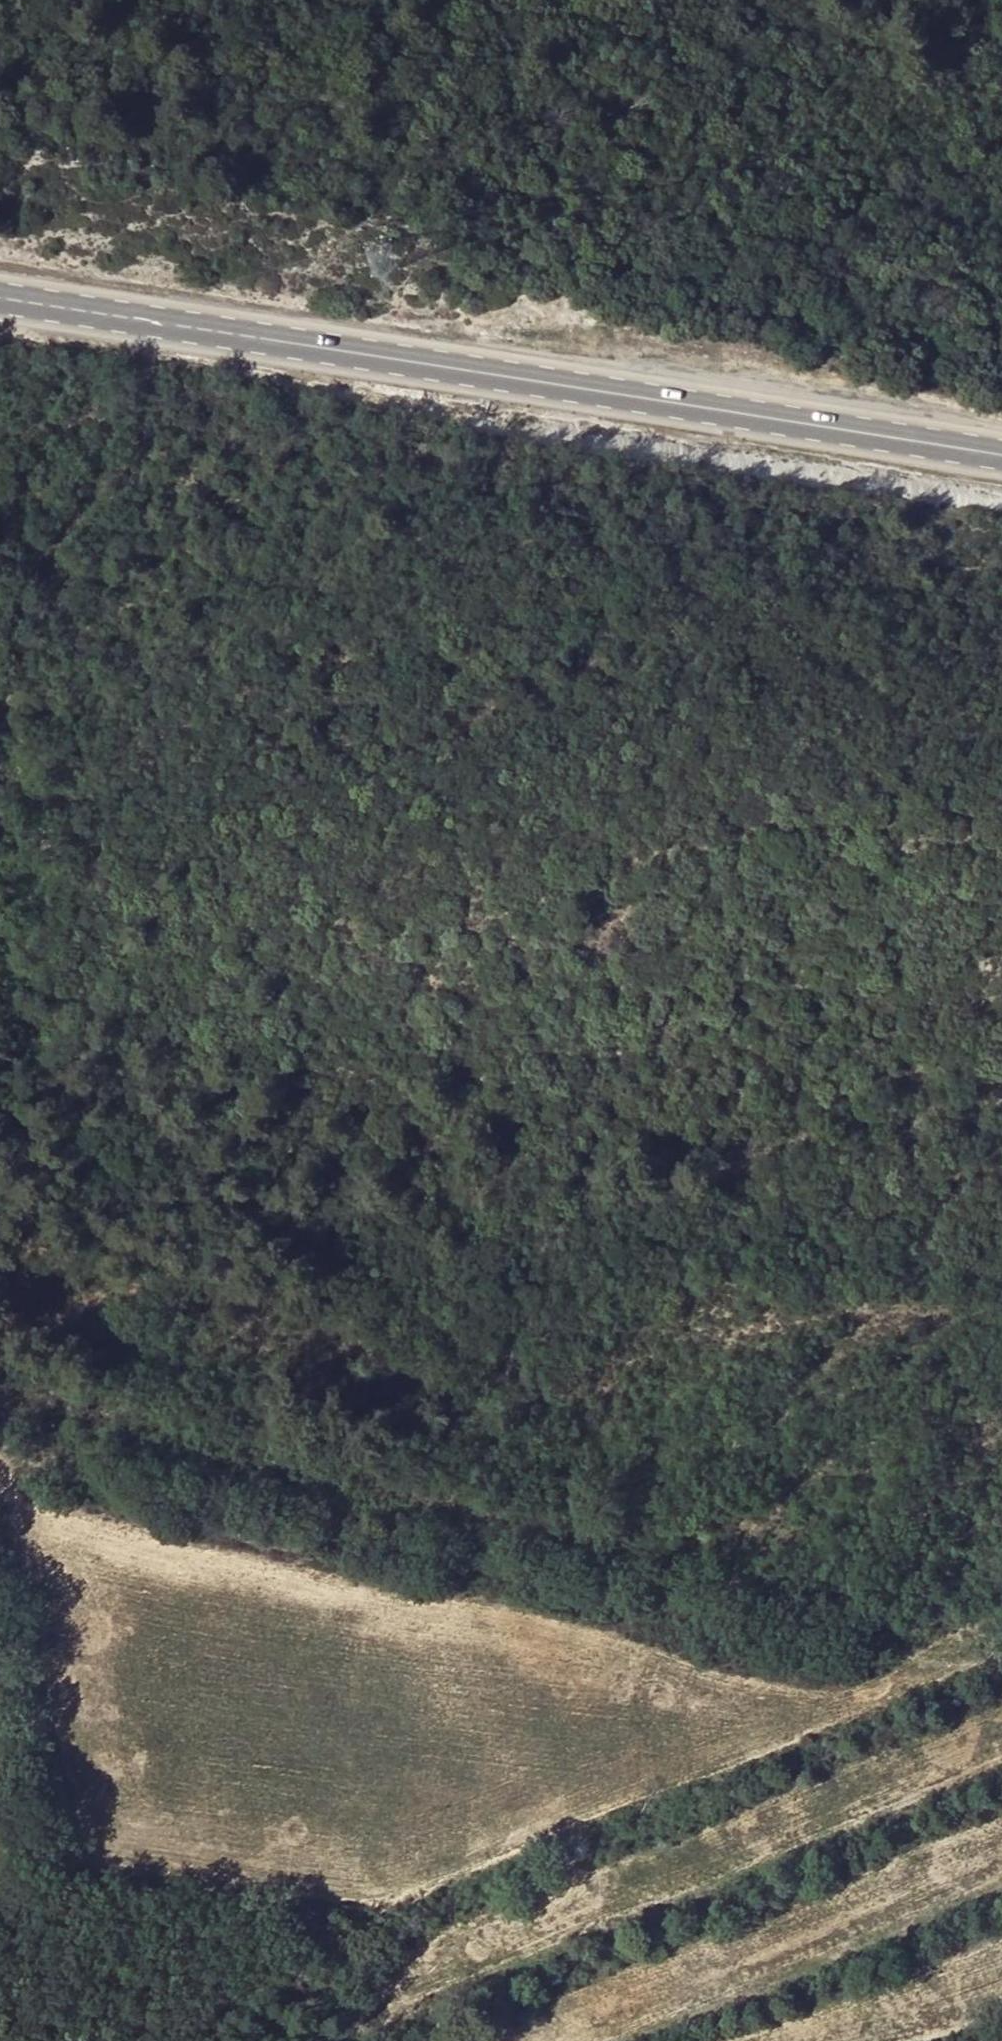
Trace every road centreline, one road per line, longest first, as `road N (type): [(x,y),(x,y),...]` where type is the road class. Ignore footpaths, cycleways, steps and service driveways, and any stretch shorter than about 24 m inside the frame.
road 1 (secondary): [(1001,467),(0,306)]

